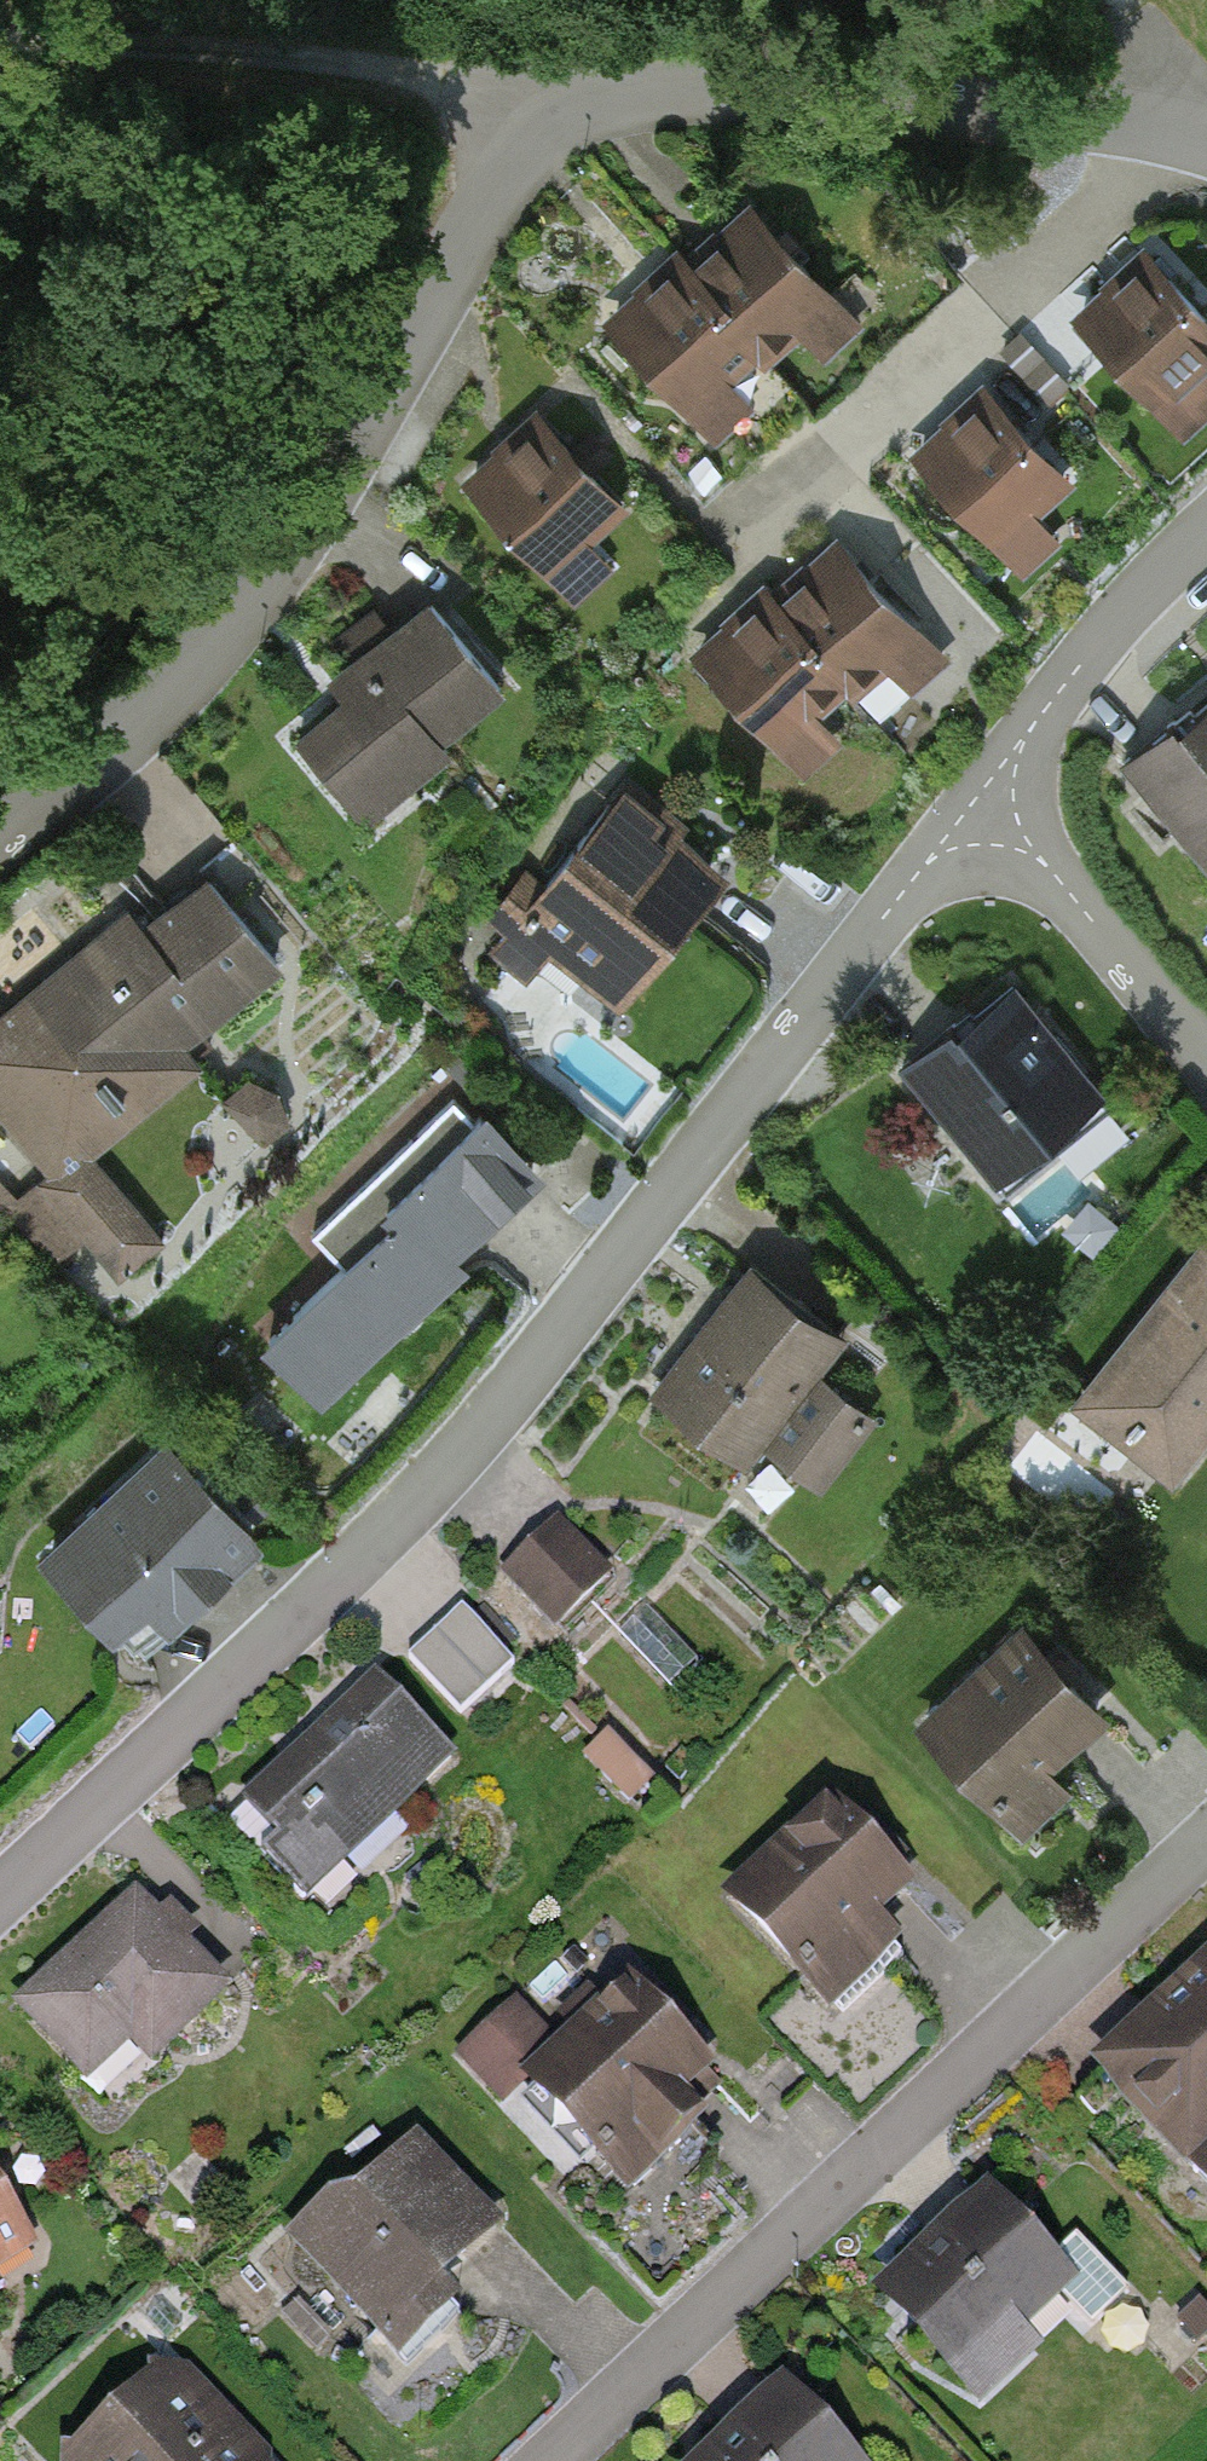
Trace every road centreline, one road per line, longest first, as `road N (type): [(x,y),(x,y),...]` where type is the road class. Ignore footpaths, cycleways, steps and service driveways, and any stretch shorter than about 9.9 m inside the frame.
road 1 (residential): [(0,844),(150,715),(275,579),(518,143),(558,101),(704,87),(1165,124),(1206,142)]
road 2 (residential): [(976,800),(421,1505),(0,1898)]
road 3 (residential): [(1206,1842),(555,2460)]
road 4 (track): [(558,101),(0,55)]
road 5 (residential): [(1206,530),(1084,662),(976,800)]
road 6 (residential): [(976,800),(1047,864),(1206,1059)]
road 7 (track): [(1119,0),(1149,30),(1165,124)]

